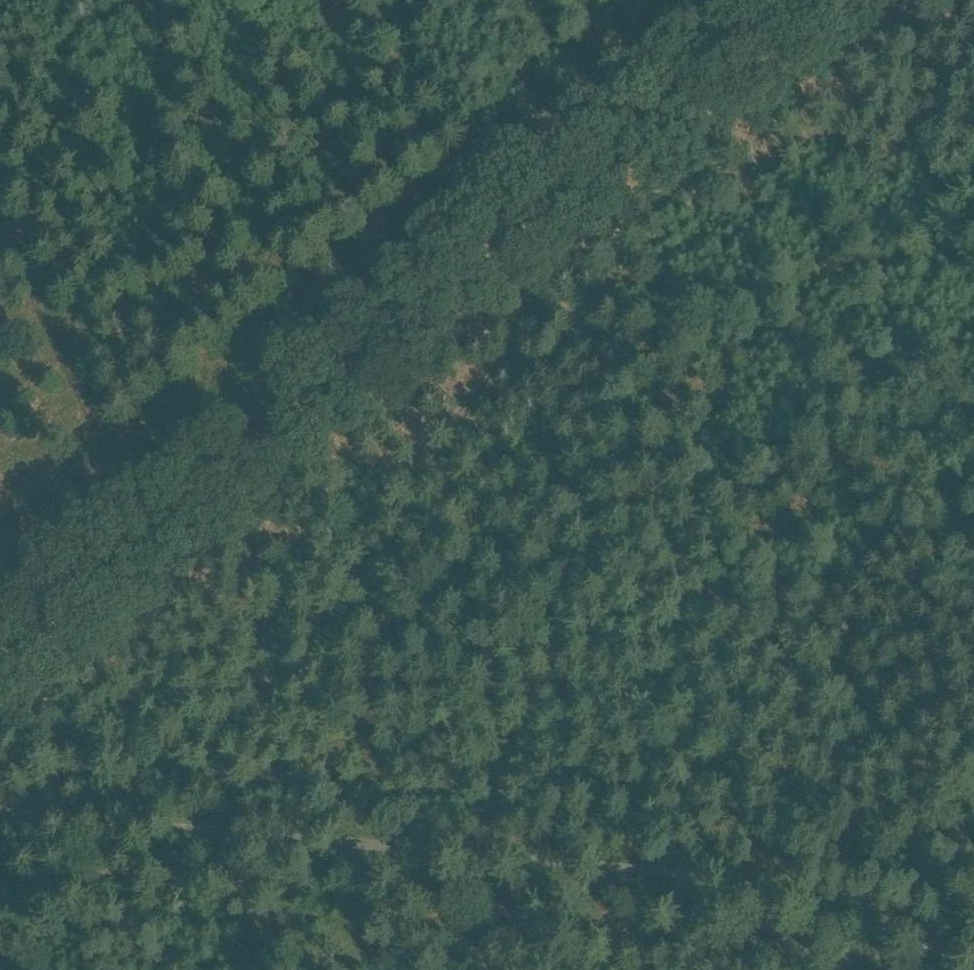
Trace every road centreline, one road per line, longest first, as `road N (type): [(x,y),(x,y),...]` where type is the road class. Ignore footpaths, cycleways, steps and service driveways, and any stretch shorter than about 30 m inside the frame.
road 1 (track): [(0,662),(818,0)]

